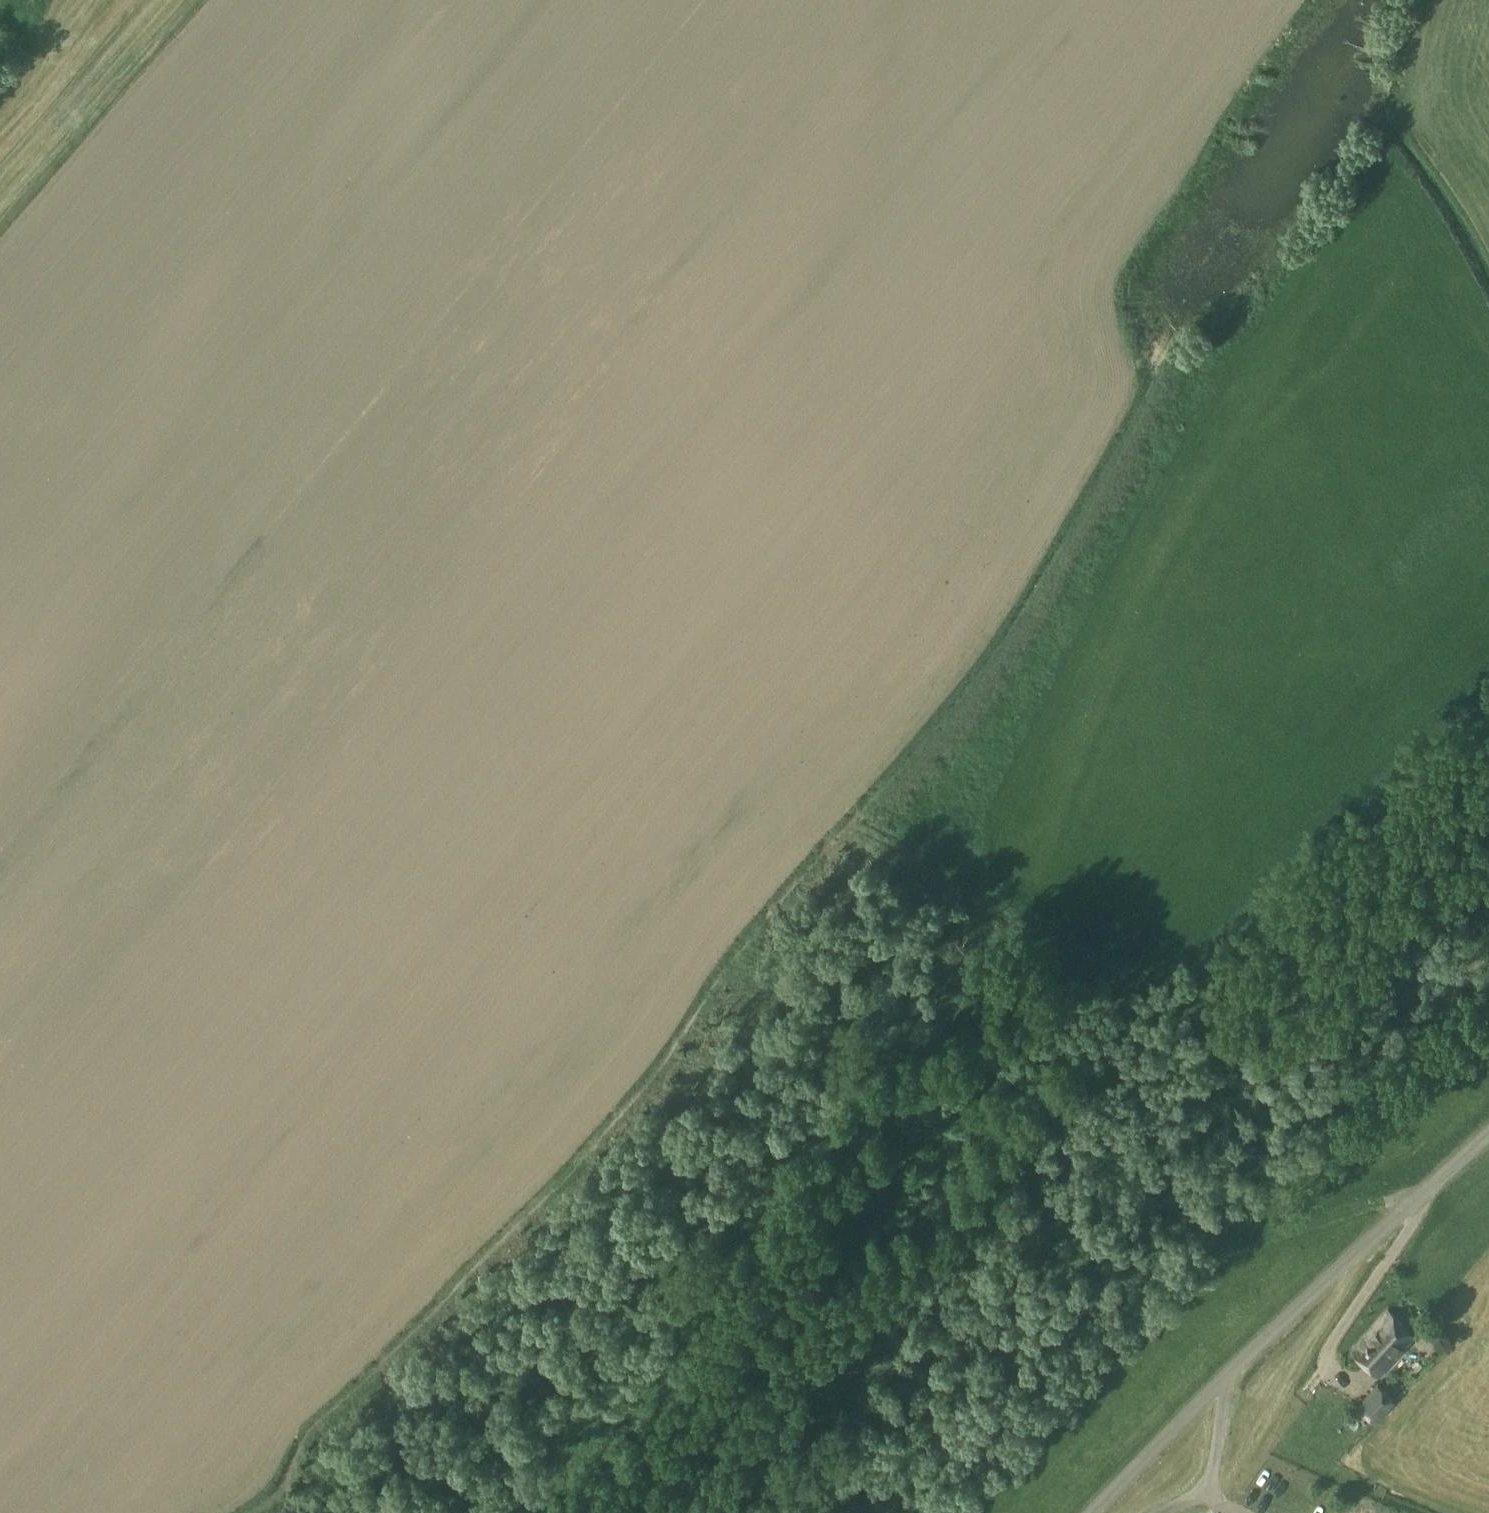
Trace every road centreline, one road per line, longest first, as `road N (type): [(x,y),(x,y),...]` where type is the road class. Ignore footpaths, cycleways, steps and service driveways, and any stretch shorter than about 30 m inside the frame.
road 1 (unclassified): [(1488,1131),(1345,1262),(1097,1512)]
road 2 (track): [(144,0),(0,164)]

